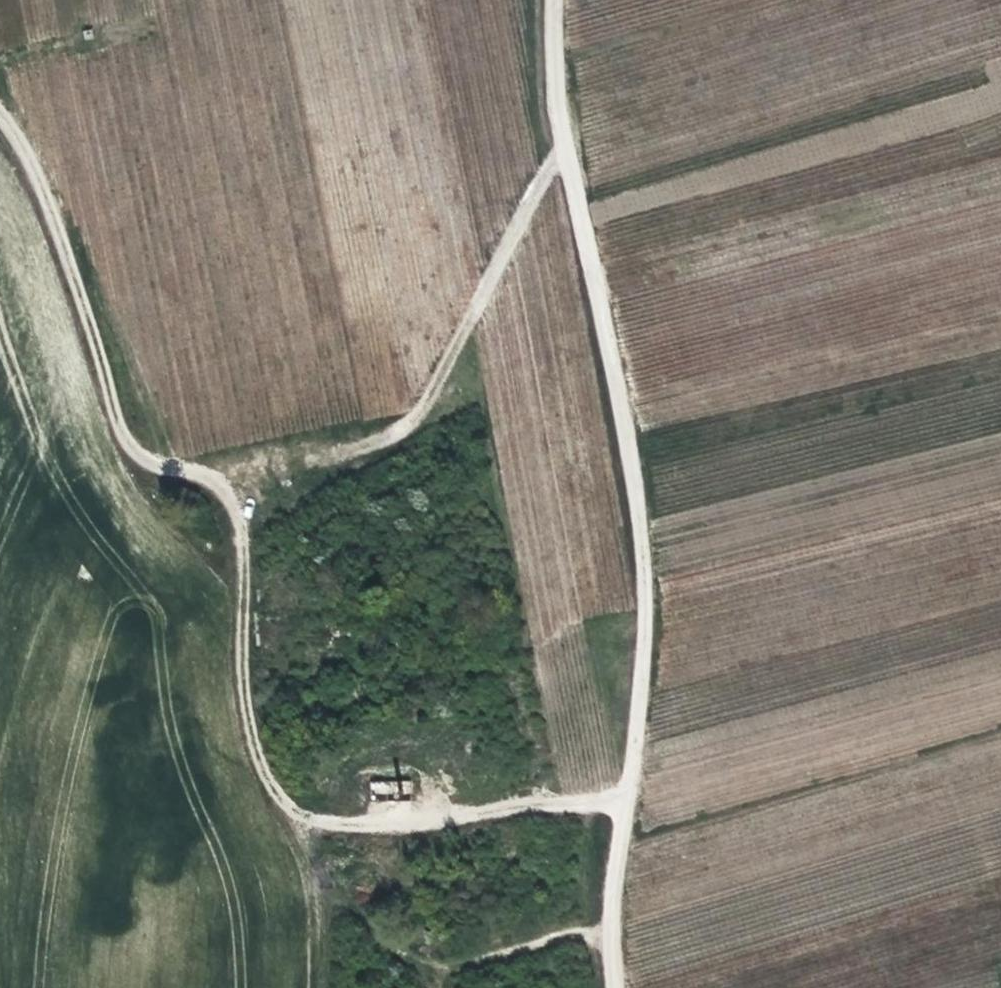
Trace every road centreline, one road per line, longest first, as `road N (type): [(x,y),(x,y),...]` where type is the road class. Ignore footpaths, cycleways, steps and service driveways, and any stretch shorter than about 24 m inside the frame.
road 1 (track): [(0,105),(14,115),(57,220),(131,443),(159,472),(195,475),(222,491),(243,532),(250,731),(338,897),(390,947),(457,966),(607,925)]
road 2 (track): [(616,987),(607,925),(637,752),(648,620),(625,384),(567,146),(558,0)]
road 3 (track): [(567,146),(438,385),(401,433),(352,447),(231,507)]
road 4 (track): [(292,807),(336,822),(390,825),(628,799)]

